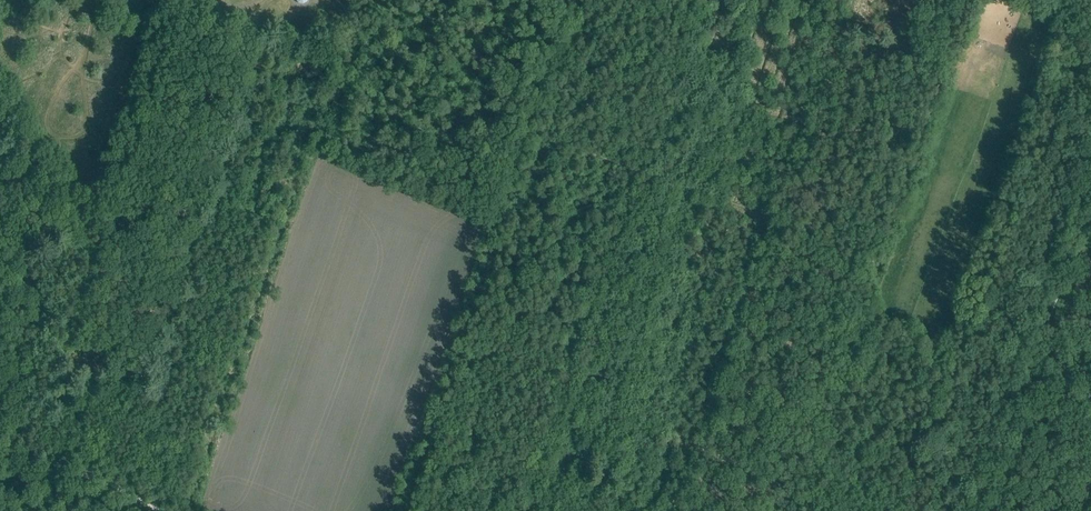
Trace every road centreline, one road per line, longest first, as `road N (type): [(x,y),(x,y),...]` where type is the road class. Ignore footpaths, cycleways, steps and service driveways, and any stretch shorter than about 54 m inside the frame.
road 1 (tertiary): [(981,510),(1090,189)]
road 2 (track): [(25,459),(7,406),(32,274),(0,205)]
road 3 (track): [(488,211),(531,117),(569,0)]

